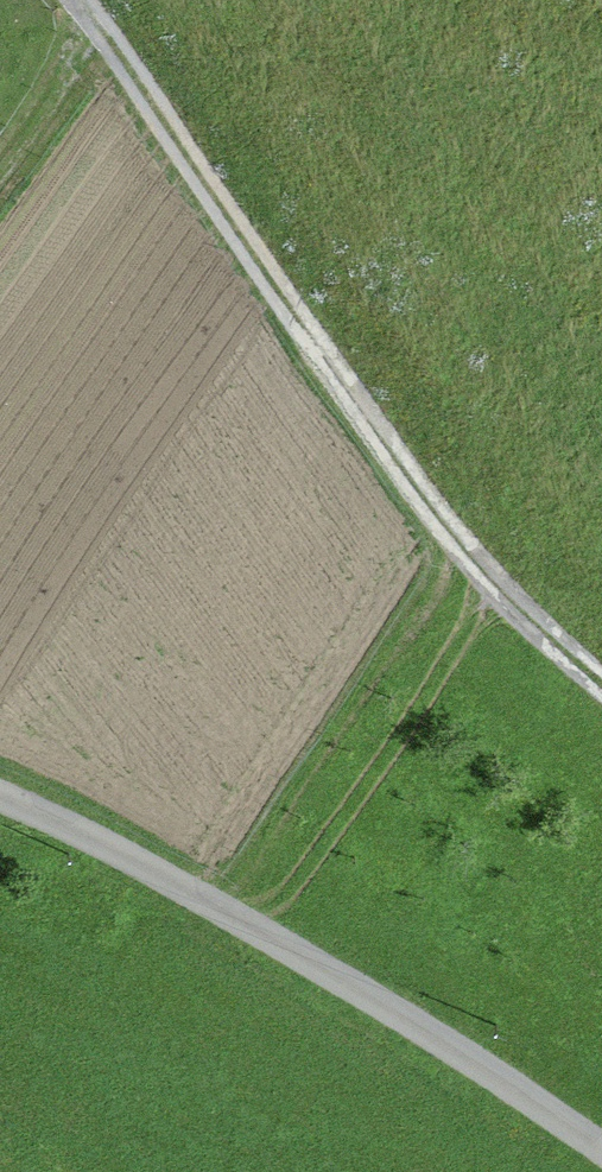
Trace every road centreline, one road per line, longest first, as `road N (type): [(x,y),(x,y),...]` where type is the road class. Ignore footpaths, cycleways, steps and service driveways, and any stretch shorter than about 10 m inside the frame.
road 1 (track): [(601,683),(437,519),(78,0)]
road 2 (unclassified): [(601,1161),(59,829),(0,804)]
road 3 (track): [(0,170),(54,98),(89,14)]

